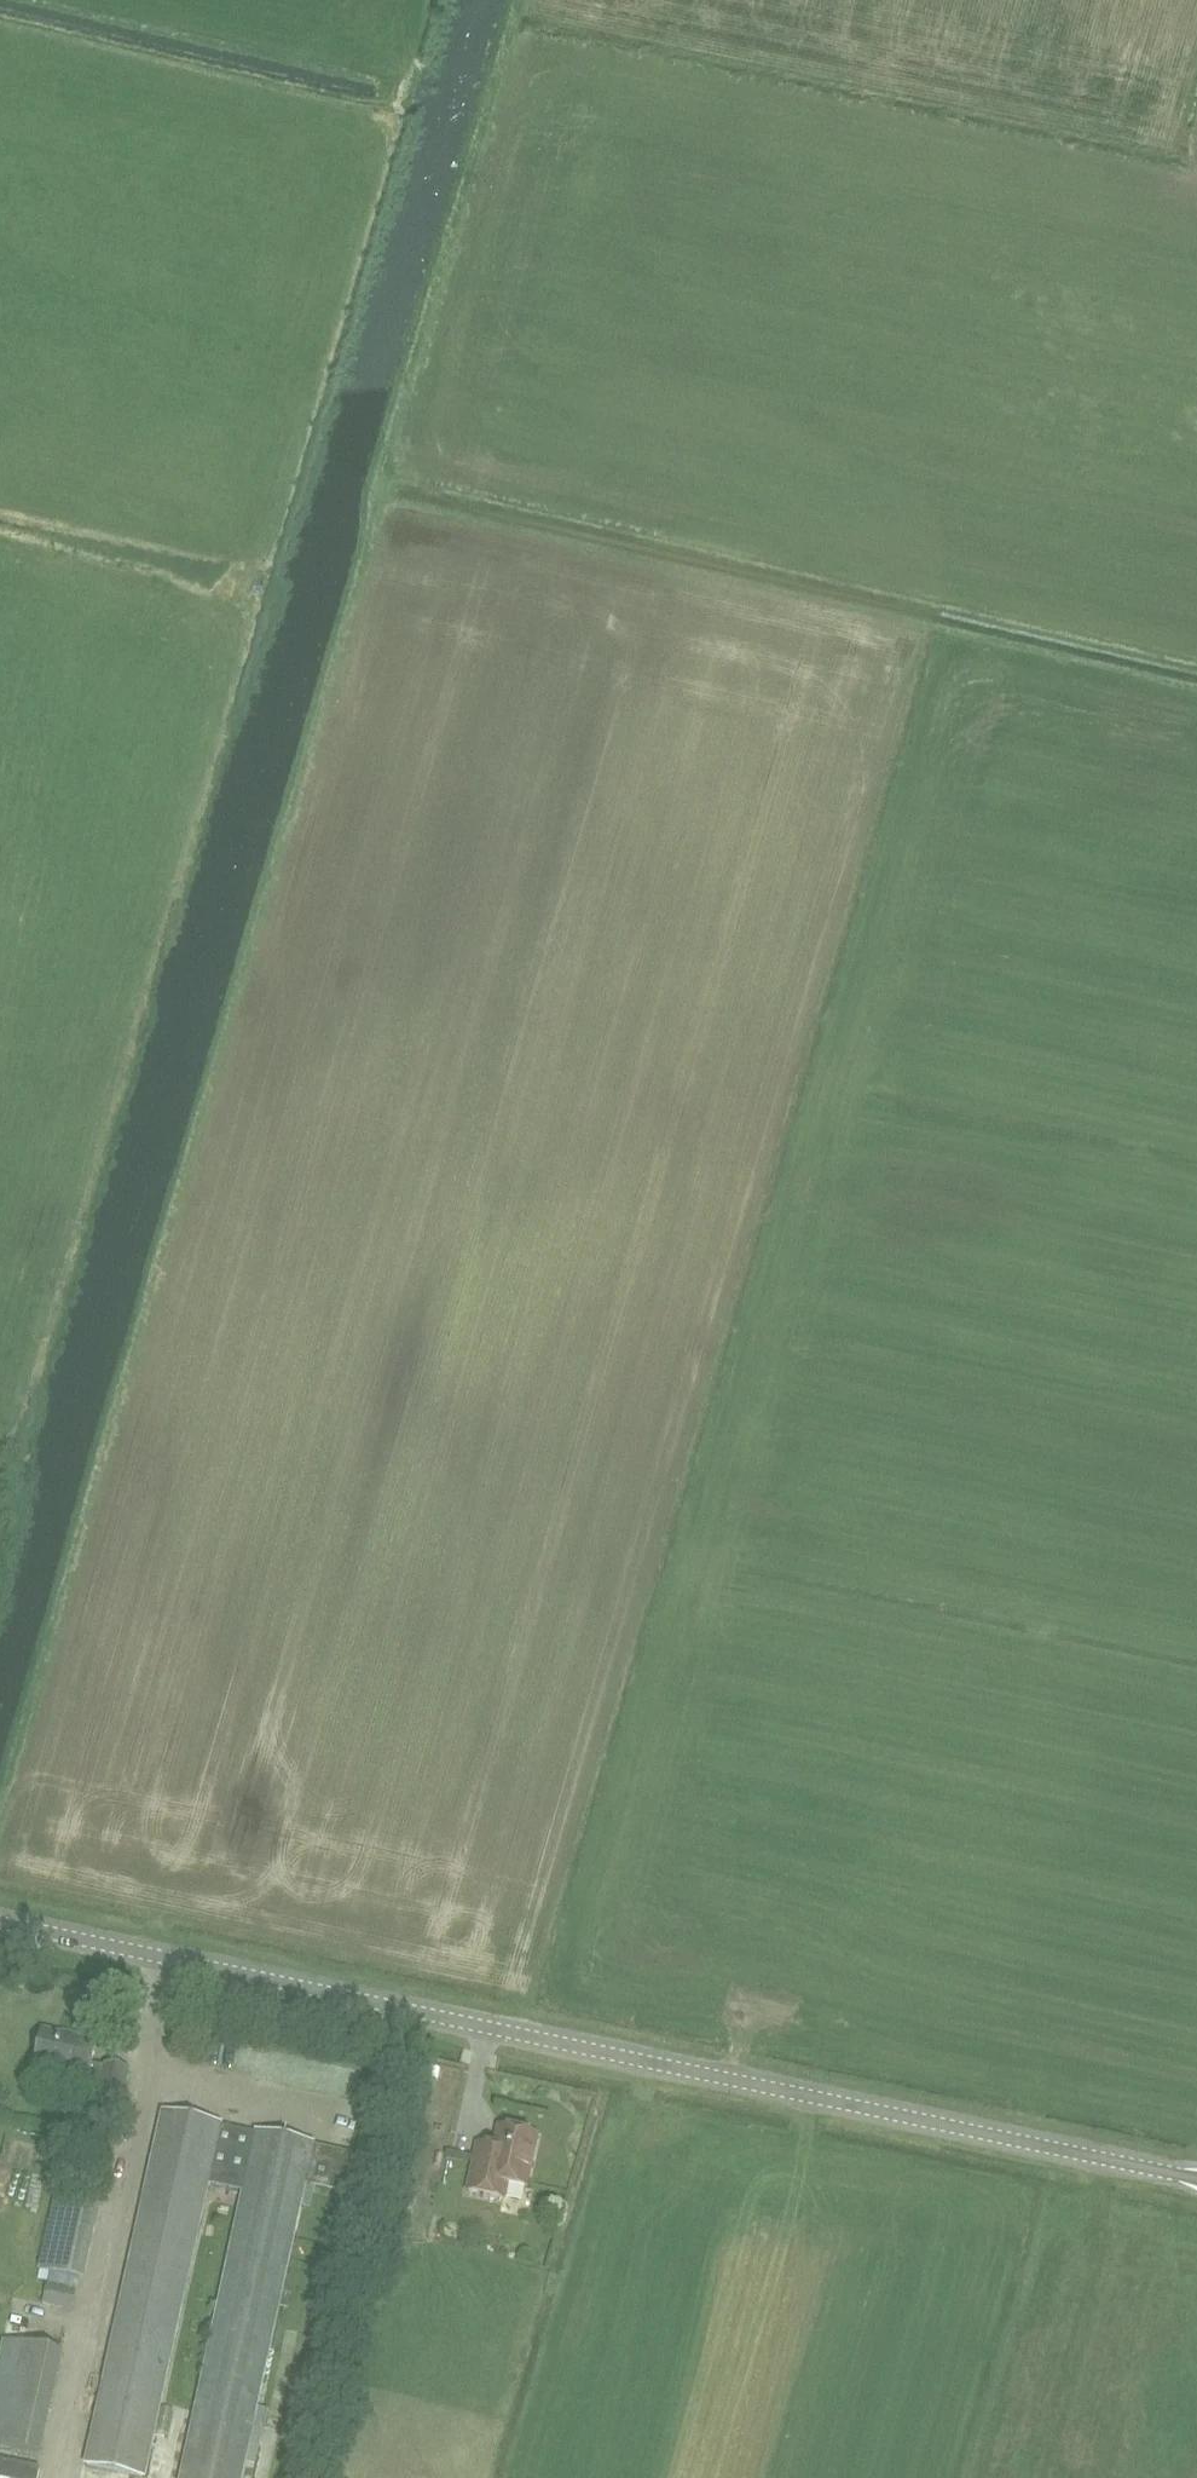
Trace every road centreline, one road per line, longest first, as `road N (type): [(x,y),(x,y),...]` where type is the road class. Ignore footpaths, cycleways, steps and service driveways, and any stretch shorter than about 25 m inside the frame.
road 1 (tertiary): [(1196,2176),(0,1919)]

